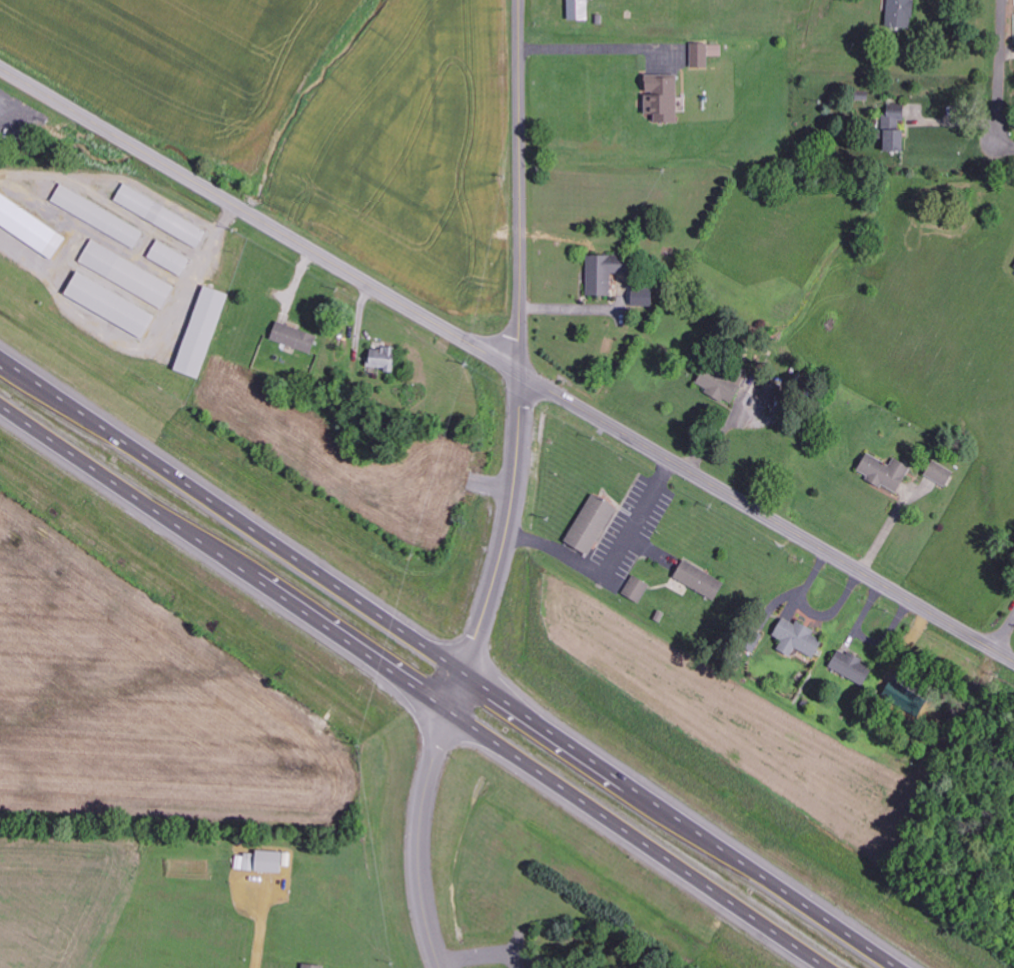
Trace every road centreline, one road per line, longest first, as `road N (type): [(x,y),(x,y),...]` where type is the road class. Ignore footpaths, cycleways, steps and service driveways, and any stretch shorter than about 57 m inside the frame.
road 1 (tertiary): [(1013,664),(0,69)]
road 2 (trunk): [(900,967),(0,358)]
road 3 (trunk): [(0,402),(834,967)]
road 4 (secondary): [(516,373),(517,0)]
road 5 (secondary): [(446,704),(487,607),(517,489),(516,373)]
road 6 (residential): [(440,967),(416,839),(446,704)]
road 7 (residential): [(1002,0),(993,141)]

